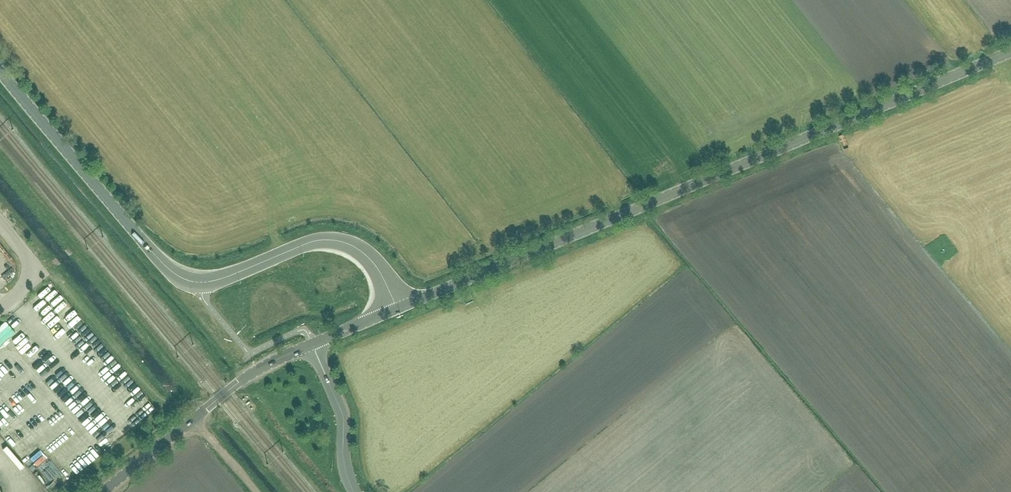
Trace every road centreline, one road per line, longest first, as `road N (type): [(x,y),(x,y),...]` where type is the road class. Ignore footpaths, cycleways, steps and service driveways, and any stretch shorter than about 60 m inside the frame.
road 1 (unclassified): [(398,309),(1010,52)]
road 2 (tertiary): [(398,309),(371,258),(342,241),(305,243),(212,281),(182,279),(0,72)]
road 3 (tertiary): [(102,491),(237,382),(313,344)]
road 4 (tertiary): [(353,491),(344,470),(343,413),(313,344)]

